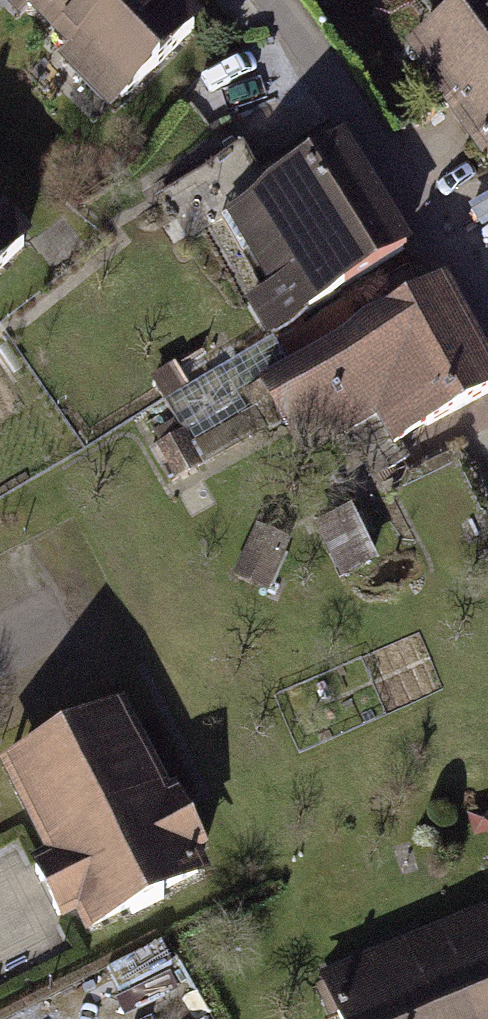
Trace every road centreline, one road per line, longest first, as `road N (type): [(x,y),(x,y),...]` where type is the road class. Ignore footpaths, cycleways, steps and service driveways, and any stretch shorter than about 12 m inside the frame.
road 1 (residential): [(487,303),(273,0)]

